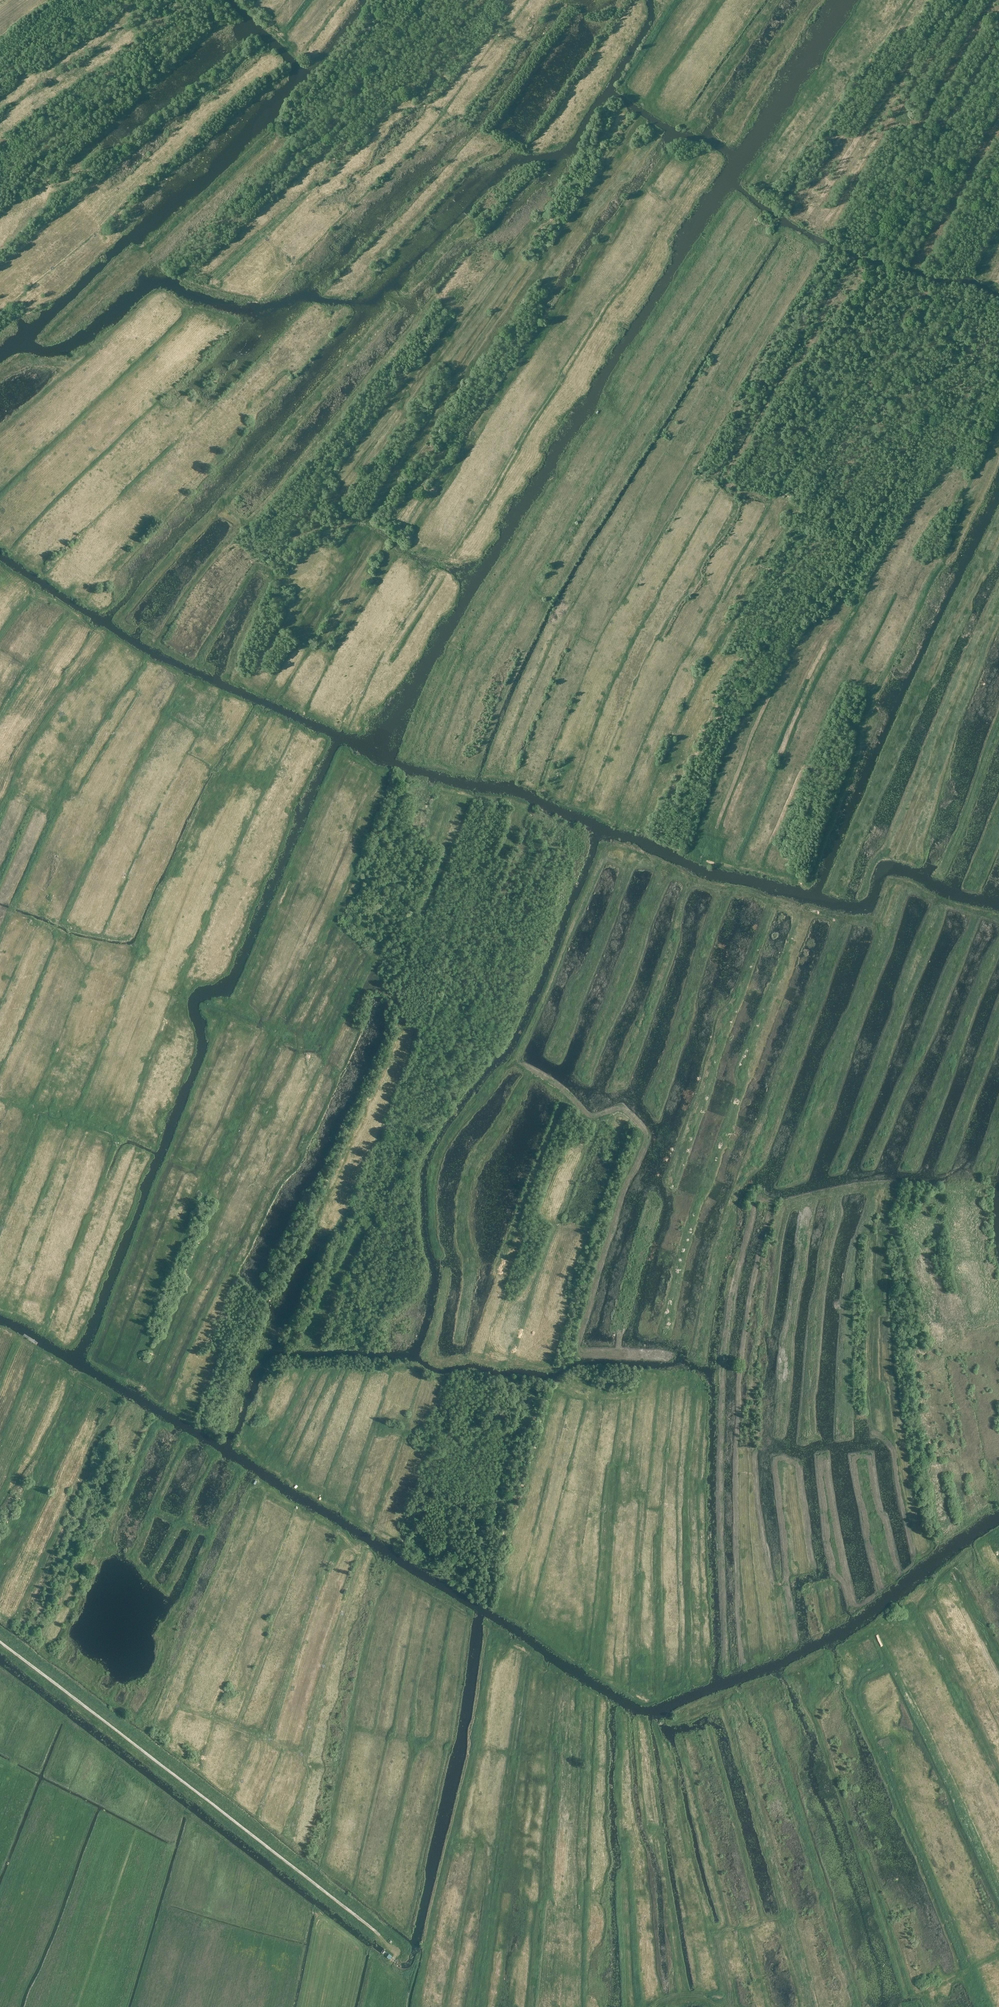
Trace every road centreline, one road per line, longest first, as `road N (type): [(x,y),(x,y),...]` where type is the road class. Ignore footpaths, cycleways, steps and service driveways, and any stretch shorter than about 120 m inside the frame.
road 1 (track): [(0,1642),(397,1952)]

